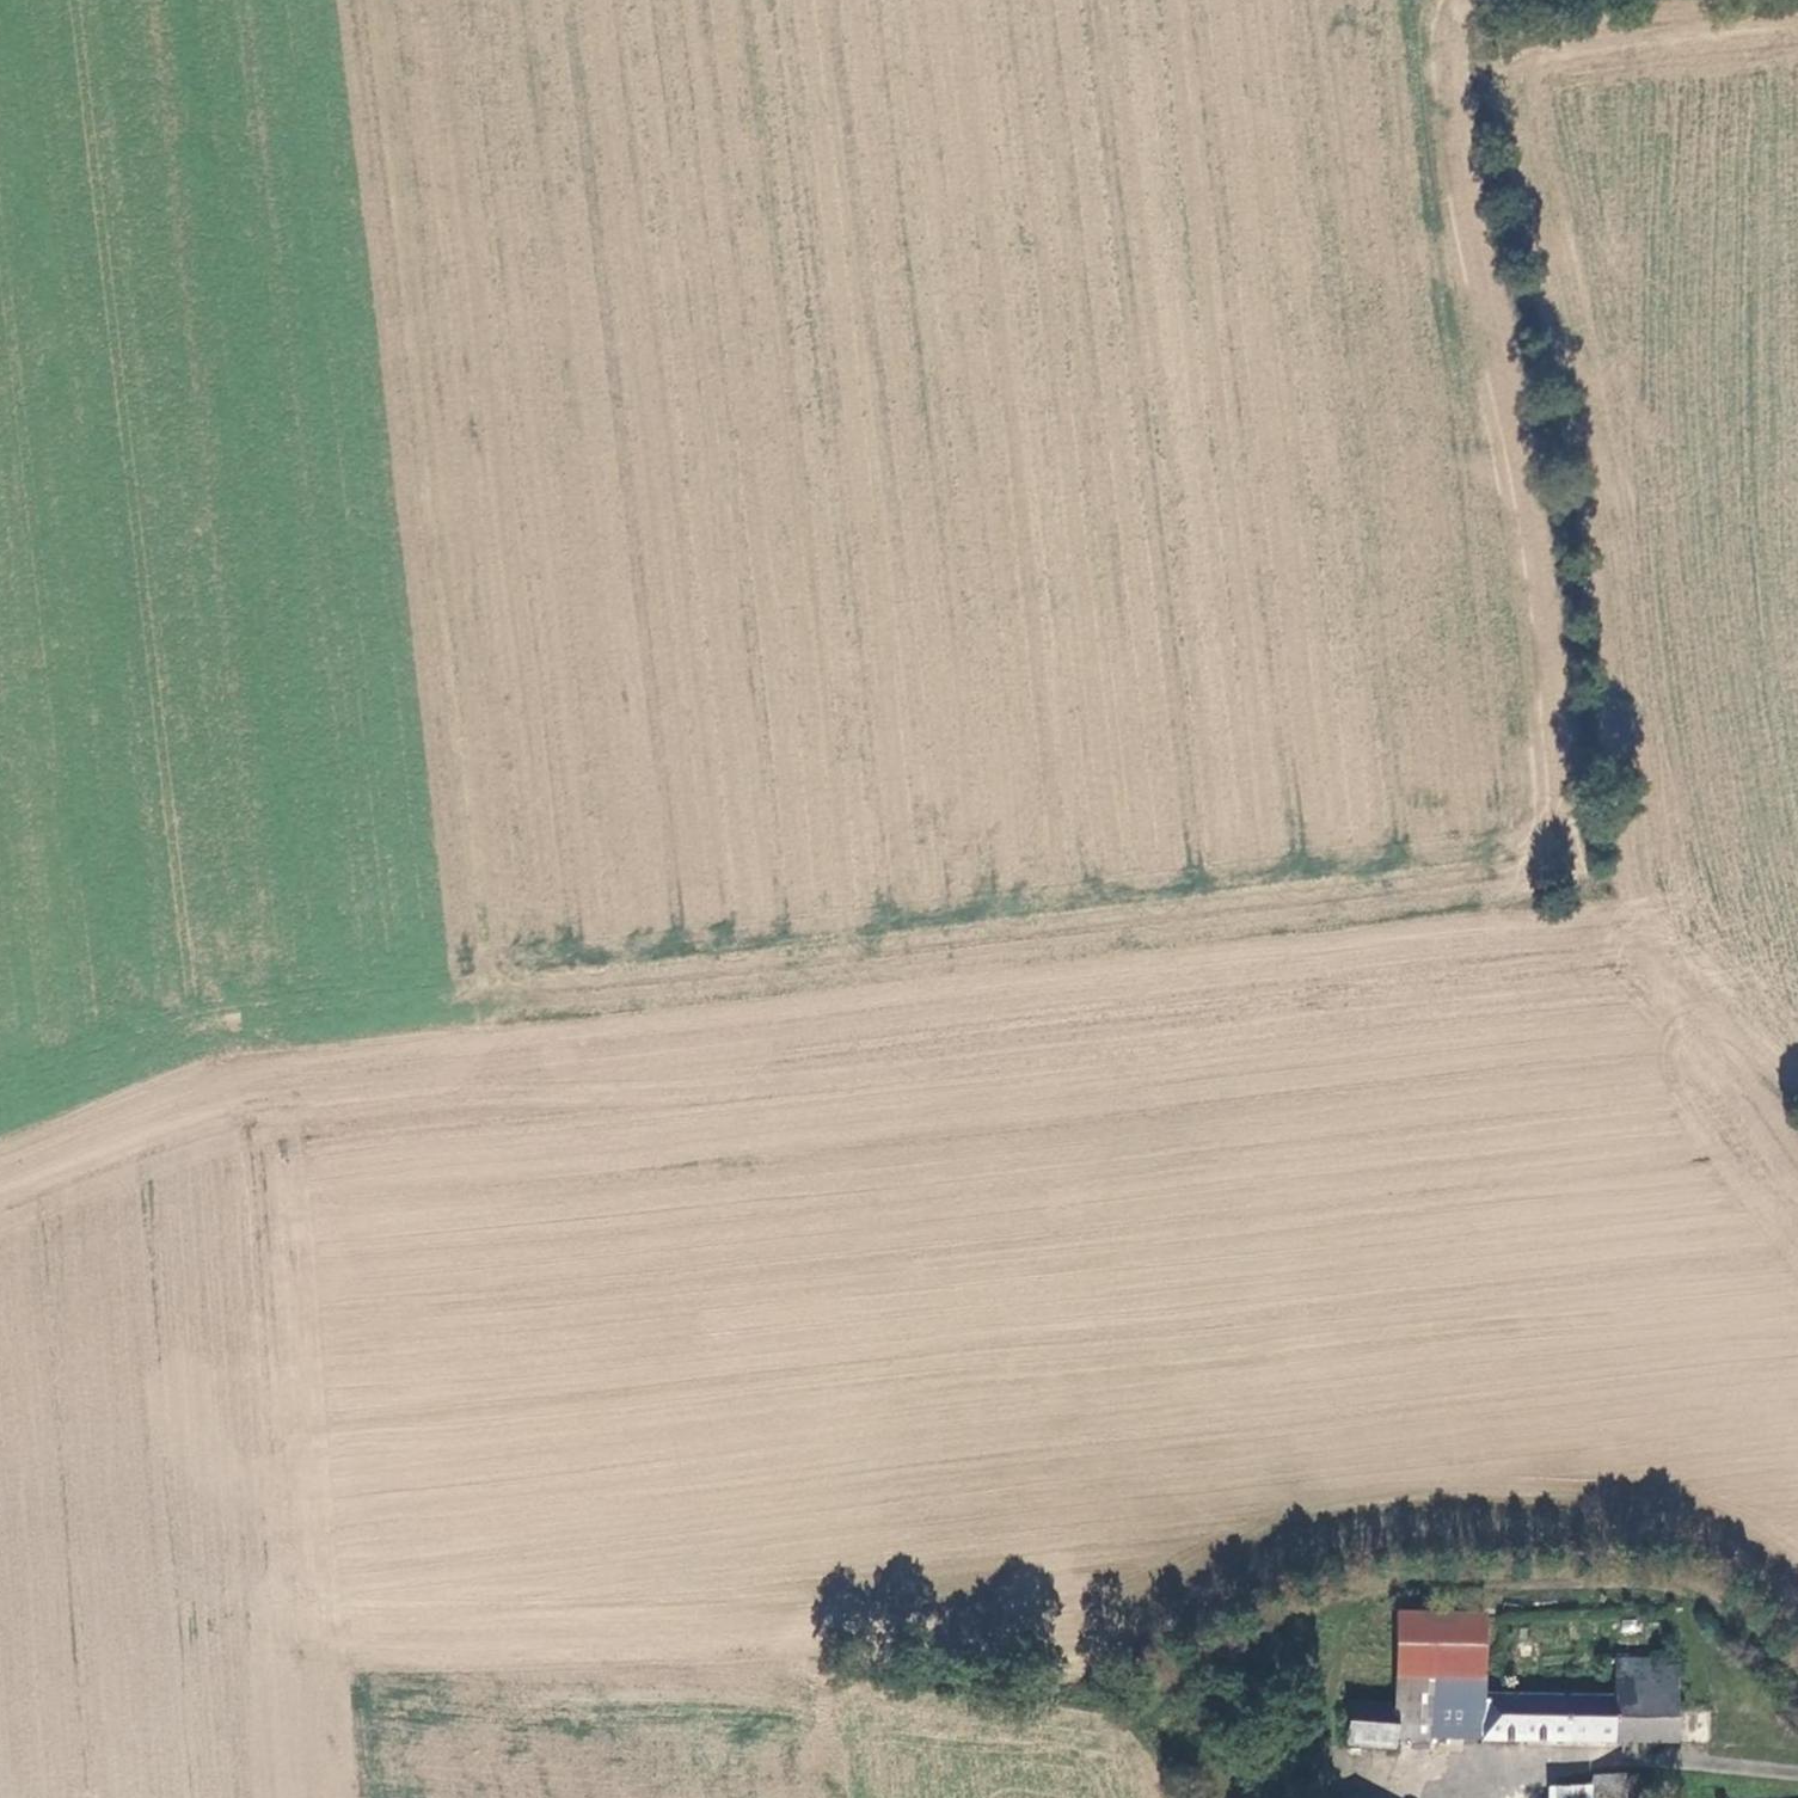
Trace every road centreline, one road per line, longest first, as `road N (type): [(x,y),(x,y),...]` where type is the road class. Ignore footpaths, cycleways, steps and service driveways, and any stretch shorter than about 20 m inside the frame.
road 1 (track): [(0,1583),(193,1586),(1082,1725),(1342,1604),(1387,1591),(1646,1588),(1694,1597),(1742,1628),(1797,1686)]
road 2 (track): [(1616,645),(1630,894),(1797,1100)]
road 3 (track): [(1797,1773),(1628,1758),(1538,1760),(1453,1780)]

